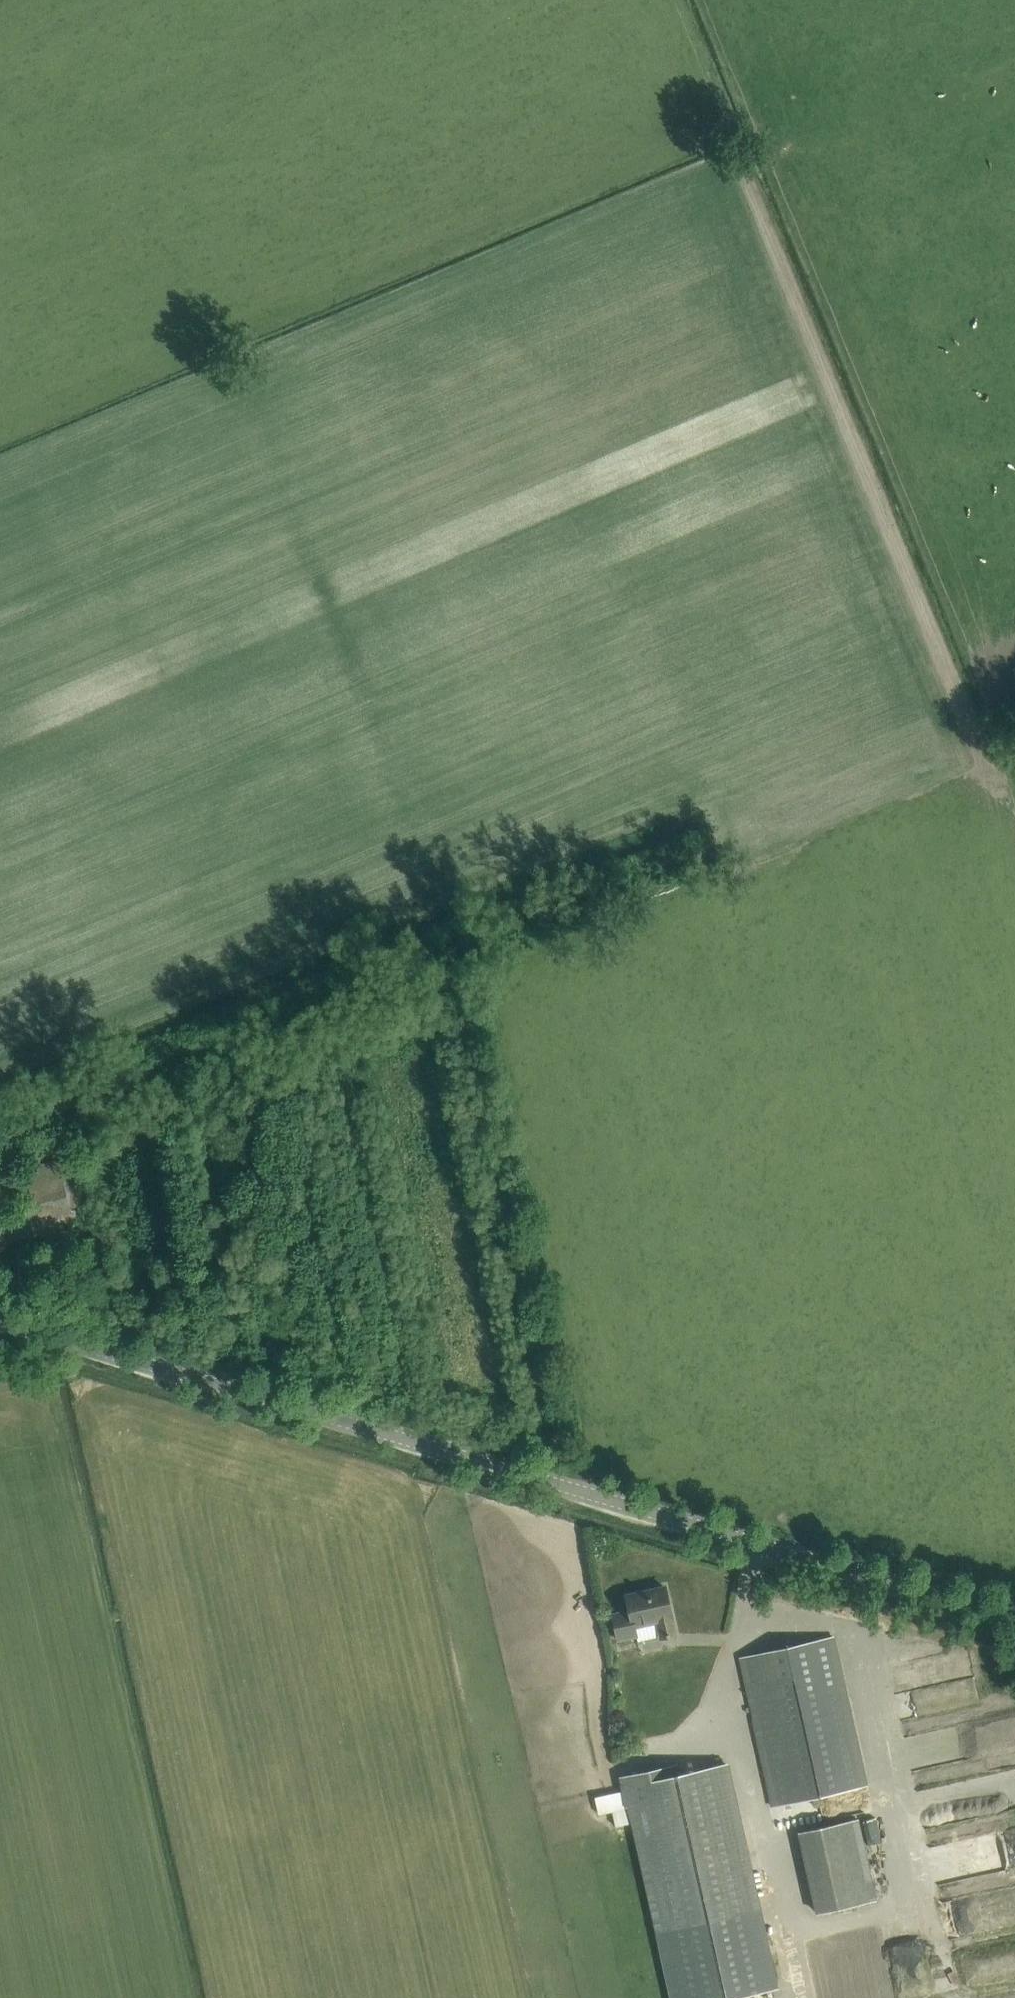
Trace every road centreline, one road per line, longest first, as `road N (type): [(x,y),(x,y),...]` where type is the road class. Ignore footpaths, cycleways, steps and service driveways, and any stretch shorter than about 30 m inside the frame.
road 1 (tertiary): [(1014,1618),(0,1319)]

